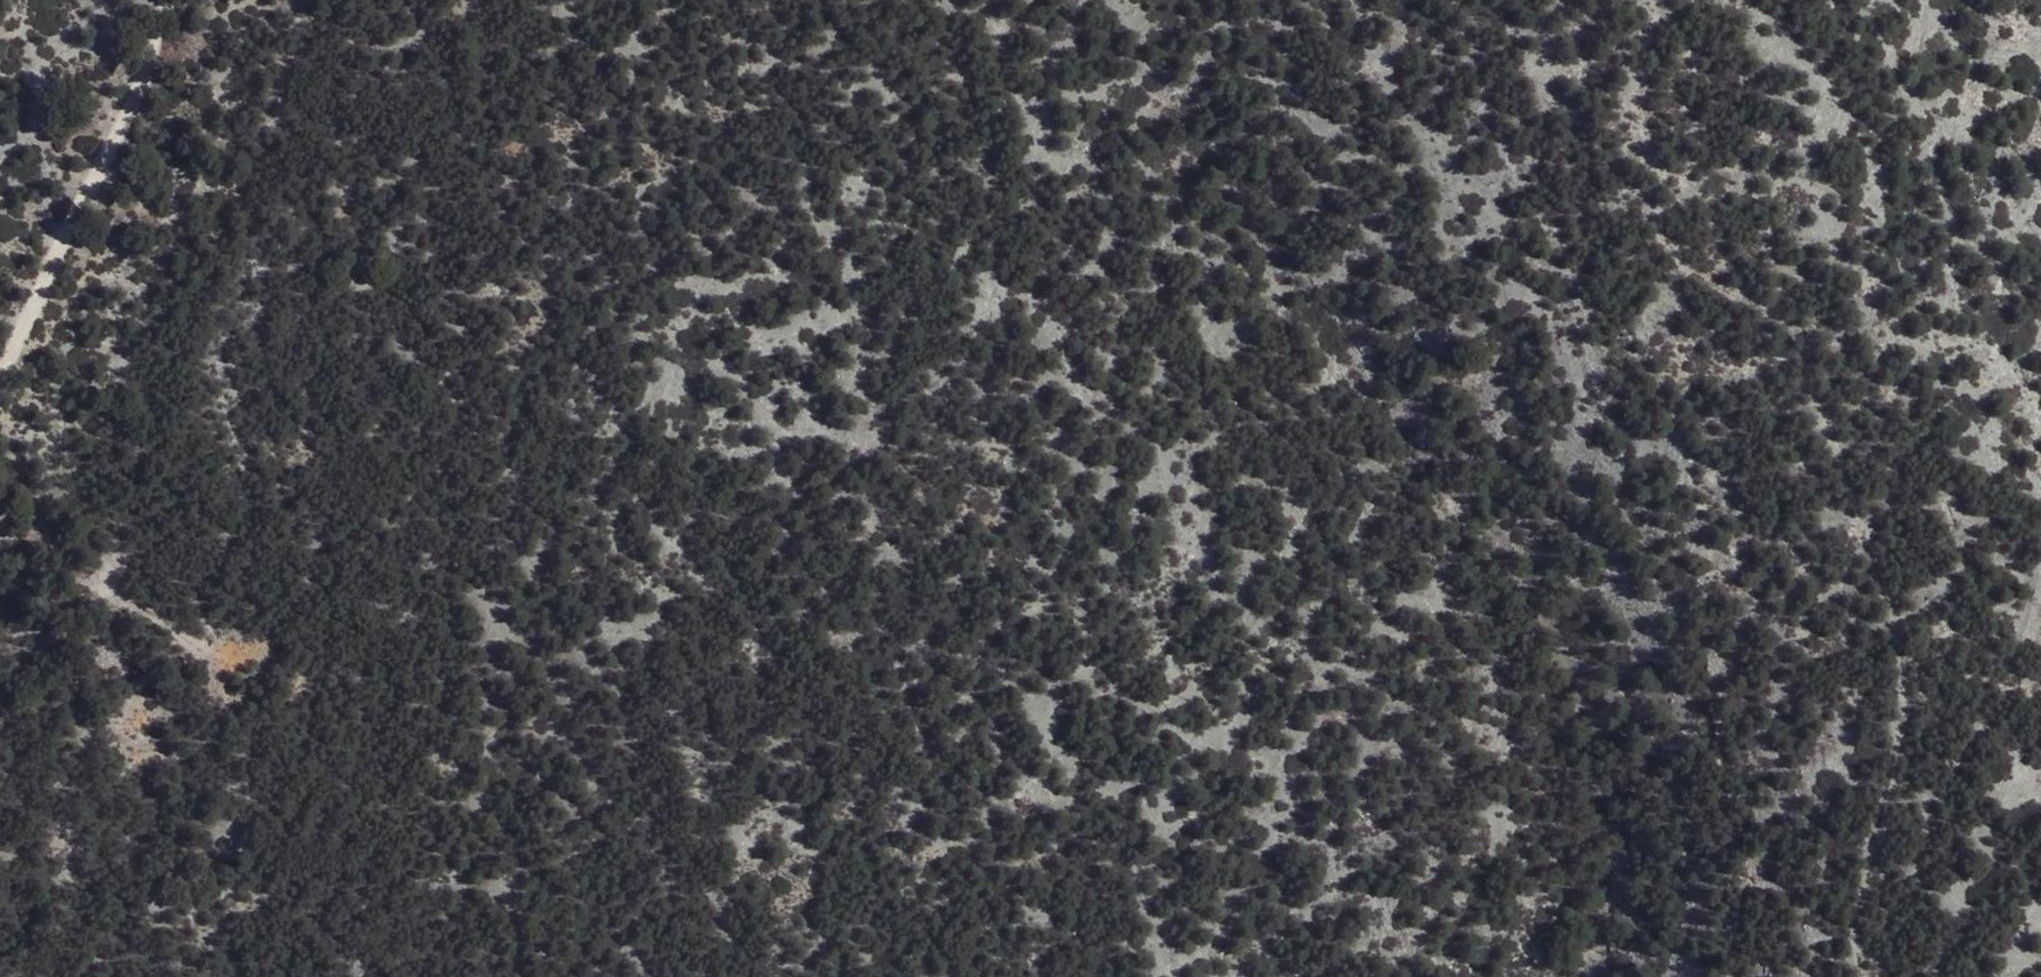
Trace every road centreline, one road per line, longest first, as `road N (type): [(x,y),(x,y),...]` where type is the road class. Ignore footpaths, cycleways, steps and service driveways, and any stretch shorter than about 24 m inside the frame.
road 1 (track): [(1658,0),(1640,64),(1662,238),(1699,277),(1802,328),(1809,386),(1895,635),(1905,711),(1855,930),(1857,976)]
road 2 (track): [(209,0),(0,405)]

